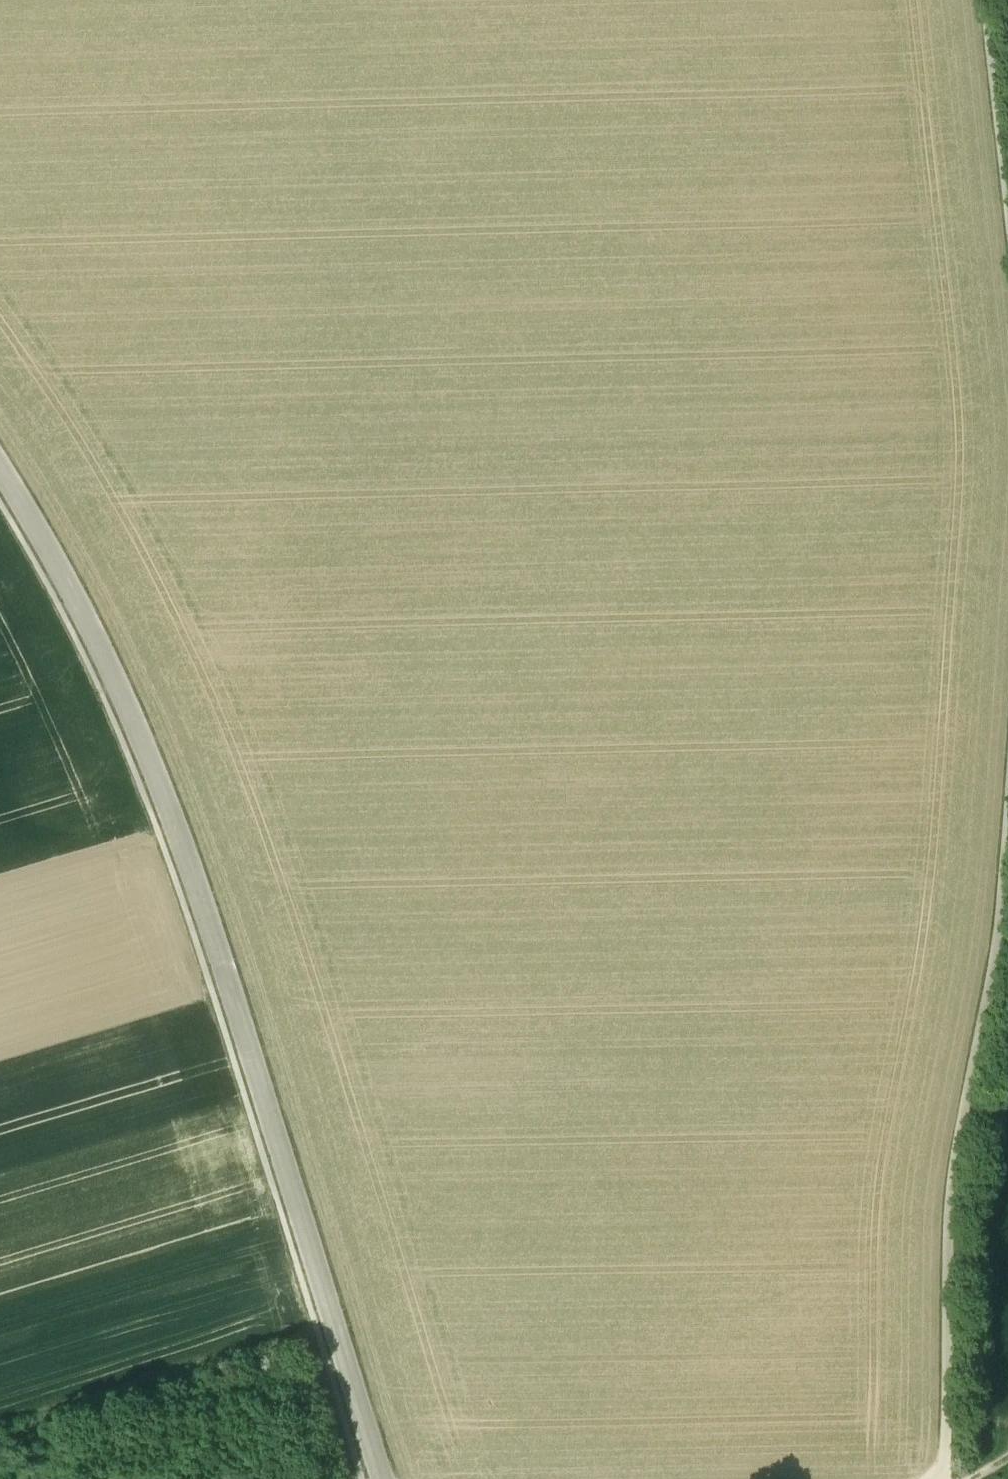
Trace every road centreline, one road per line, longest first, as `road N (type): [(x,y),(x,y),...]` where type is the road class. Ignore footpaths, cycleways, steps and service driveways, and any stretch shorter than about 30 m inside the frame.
road 1 (tertiary): [(382,1478),(157,768),(97,638),(0,468)]
road 2 (track): [(1007,827),(946,1225),(945,1478)]
road 3 (track): [(987,0),(1007,194)]

